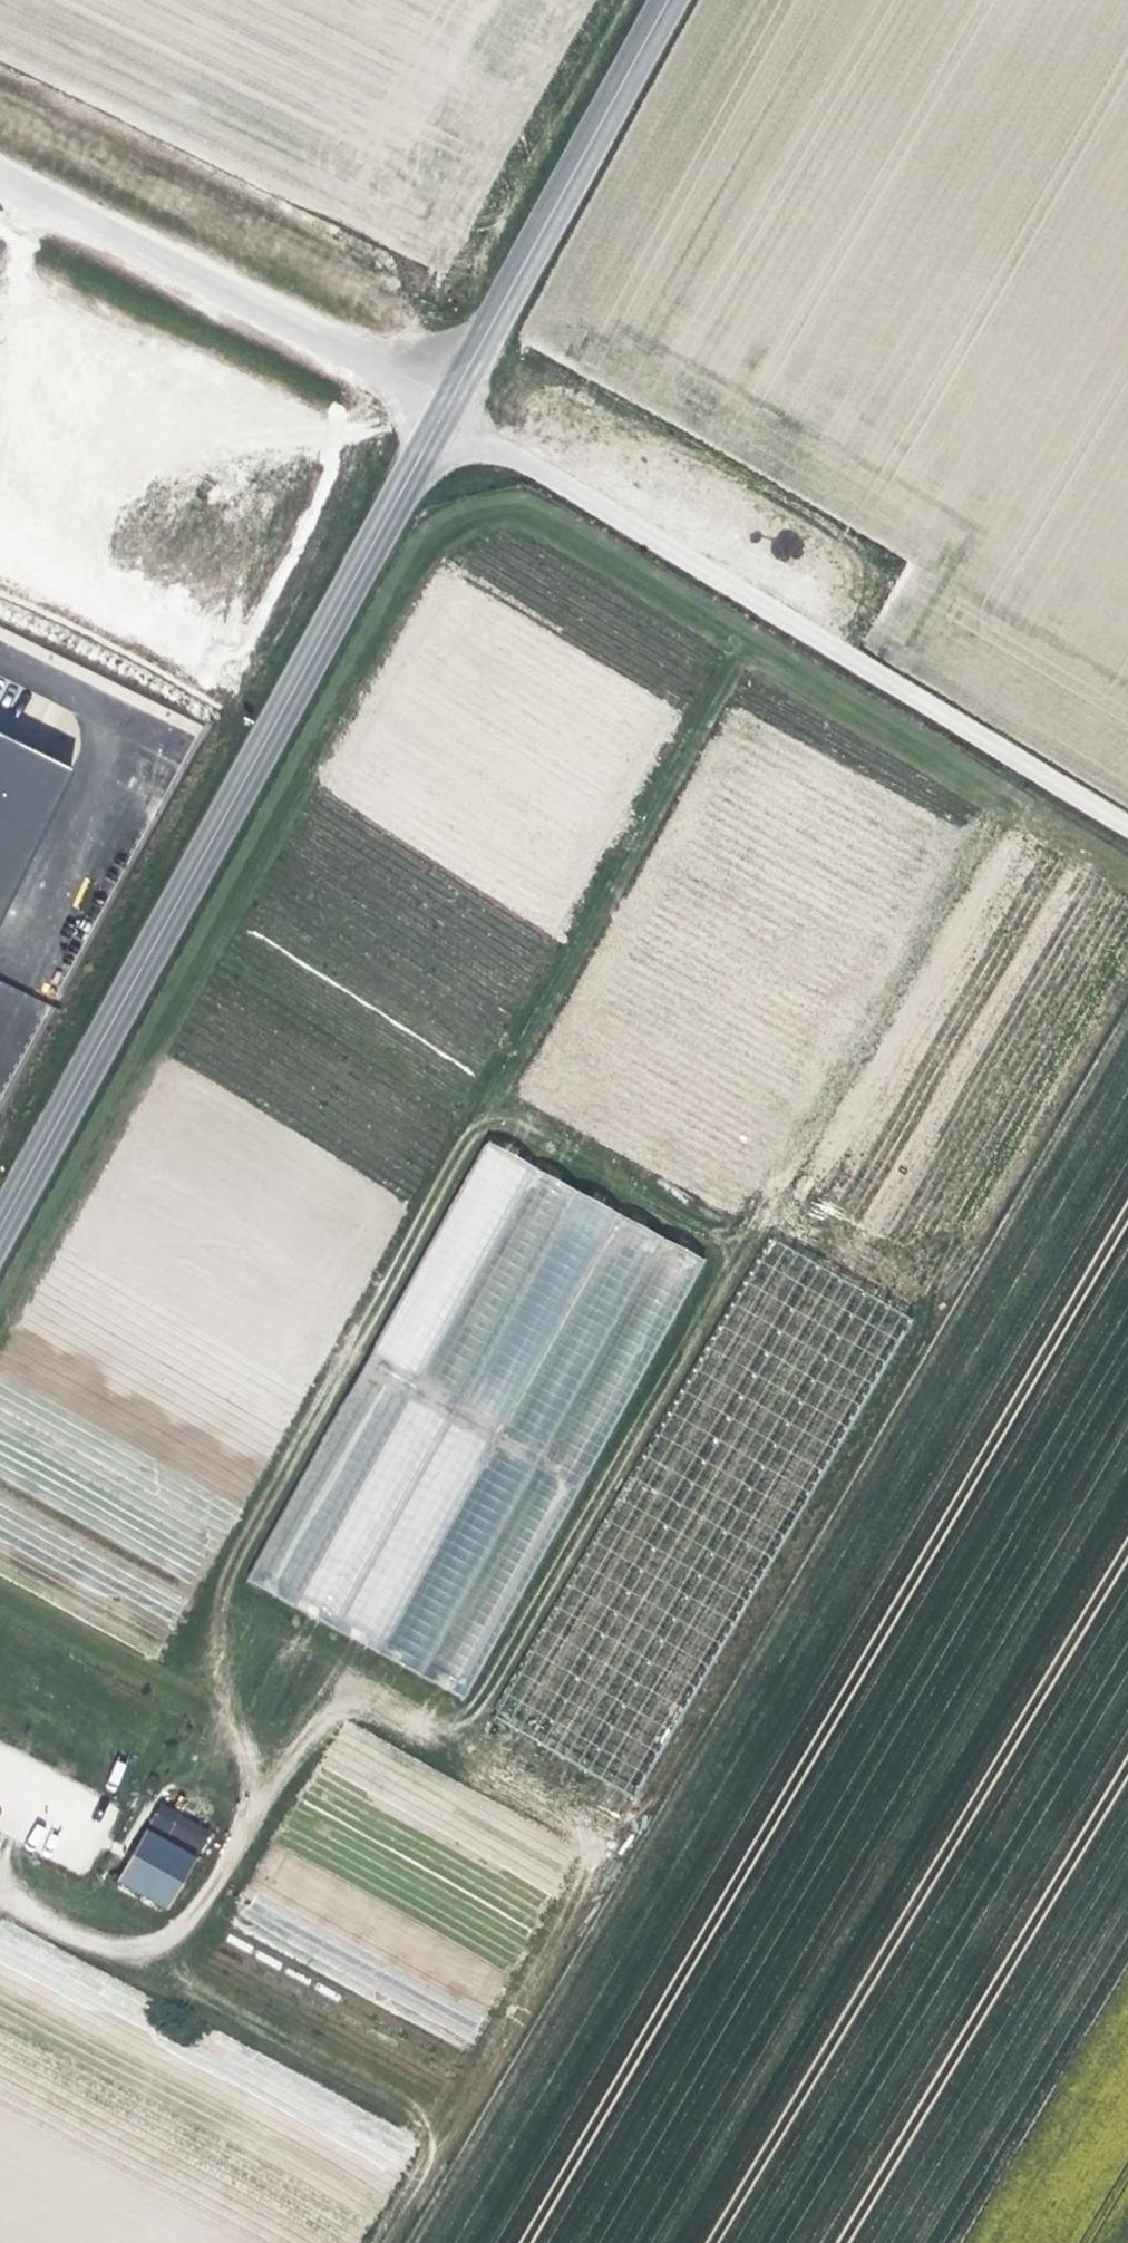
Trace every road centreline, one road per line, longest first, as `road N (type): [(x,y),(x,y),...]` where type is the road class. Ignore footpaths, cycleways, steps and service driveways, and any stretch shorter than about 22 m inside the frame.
road 1 (tertiary): [(0,1226),(449,403)]
road 2 (unclassified): [(1127,828),(504,451),(449,403)]
road 3 (unclassified): [(449,403),(0,189)]
road 4 (tertiary): [(449,403),(673,0)]

